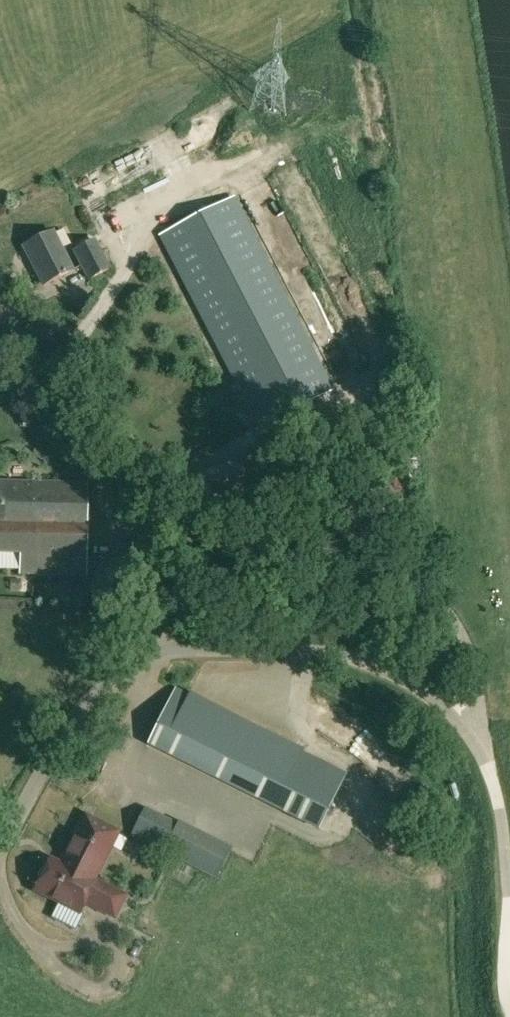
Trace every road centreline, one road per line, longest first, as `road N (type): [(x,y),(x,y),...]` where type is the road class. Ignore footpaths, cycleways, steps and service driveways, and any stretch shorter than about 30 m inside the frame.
road 1 (unclassified): [(509,890),(499,797),(465,733),(396,673),(332,654),(201,651),(167,654),(133,669),(97,695),(64,736),(0,849)]

